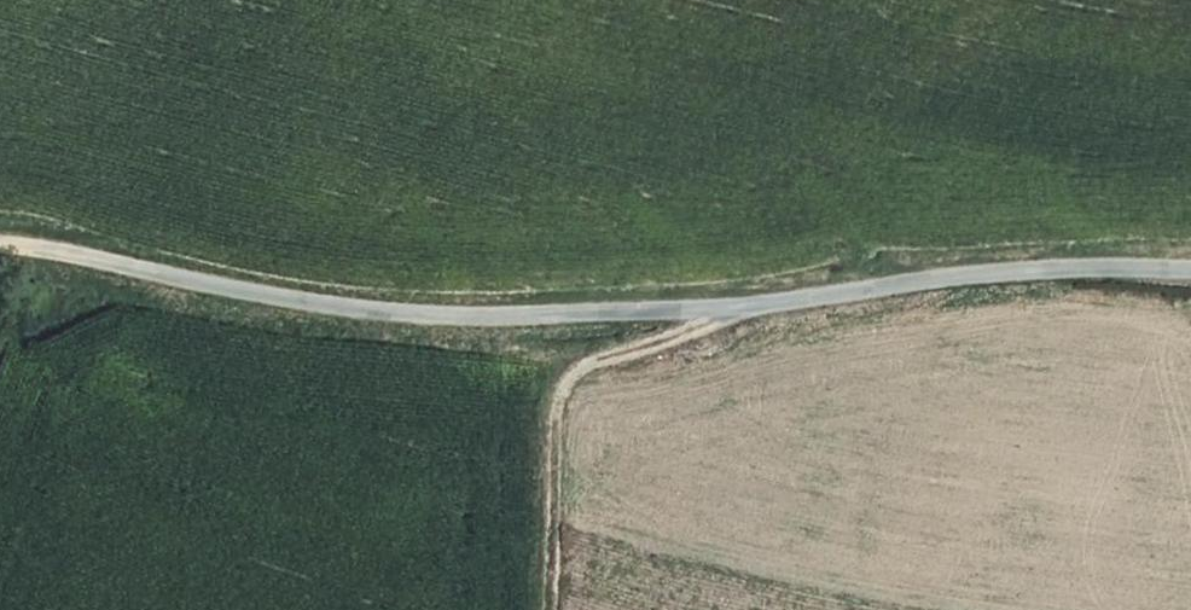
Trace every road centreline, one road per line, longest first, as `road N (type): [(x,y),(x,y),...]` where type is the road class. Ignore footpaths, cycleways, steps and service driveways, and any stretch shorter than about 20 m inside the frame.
road 1 (unclassified): [(1190,270),(1060,264),(733,306),(481,316),(319,305),(0,244)]
road 2 (track): [(733,306),(712,322),(581,361),(555,391),(548,609)]

